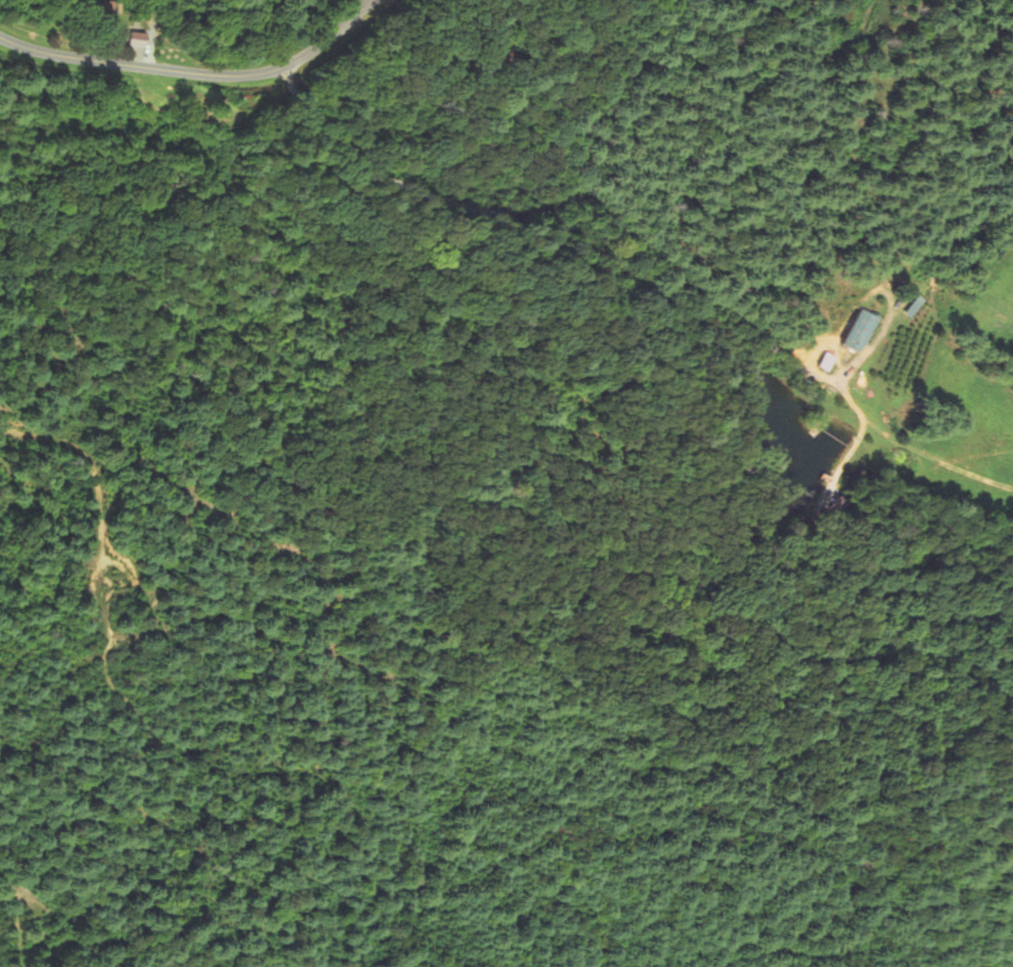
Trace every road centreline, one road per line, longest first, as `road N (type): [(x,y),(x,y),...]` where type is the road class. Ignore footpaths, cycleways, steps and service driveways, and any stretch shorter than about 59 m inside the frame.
road 1 (tertiary): [(372,0),(304,55),(256,74),(40,51),(0,37)]

